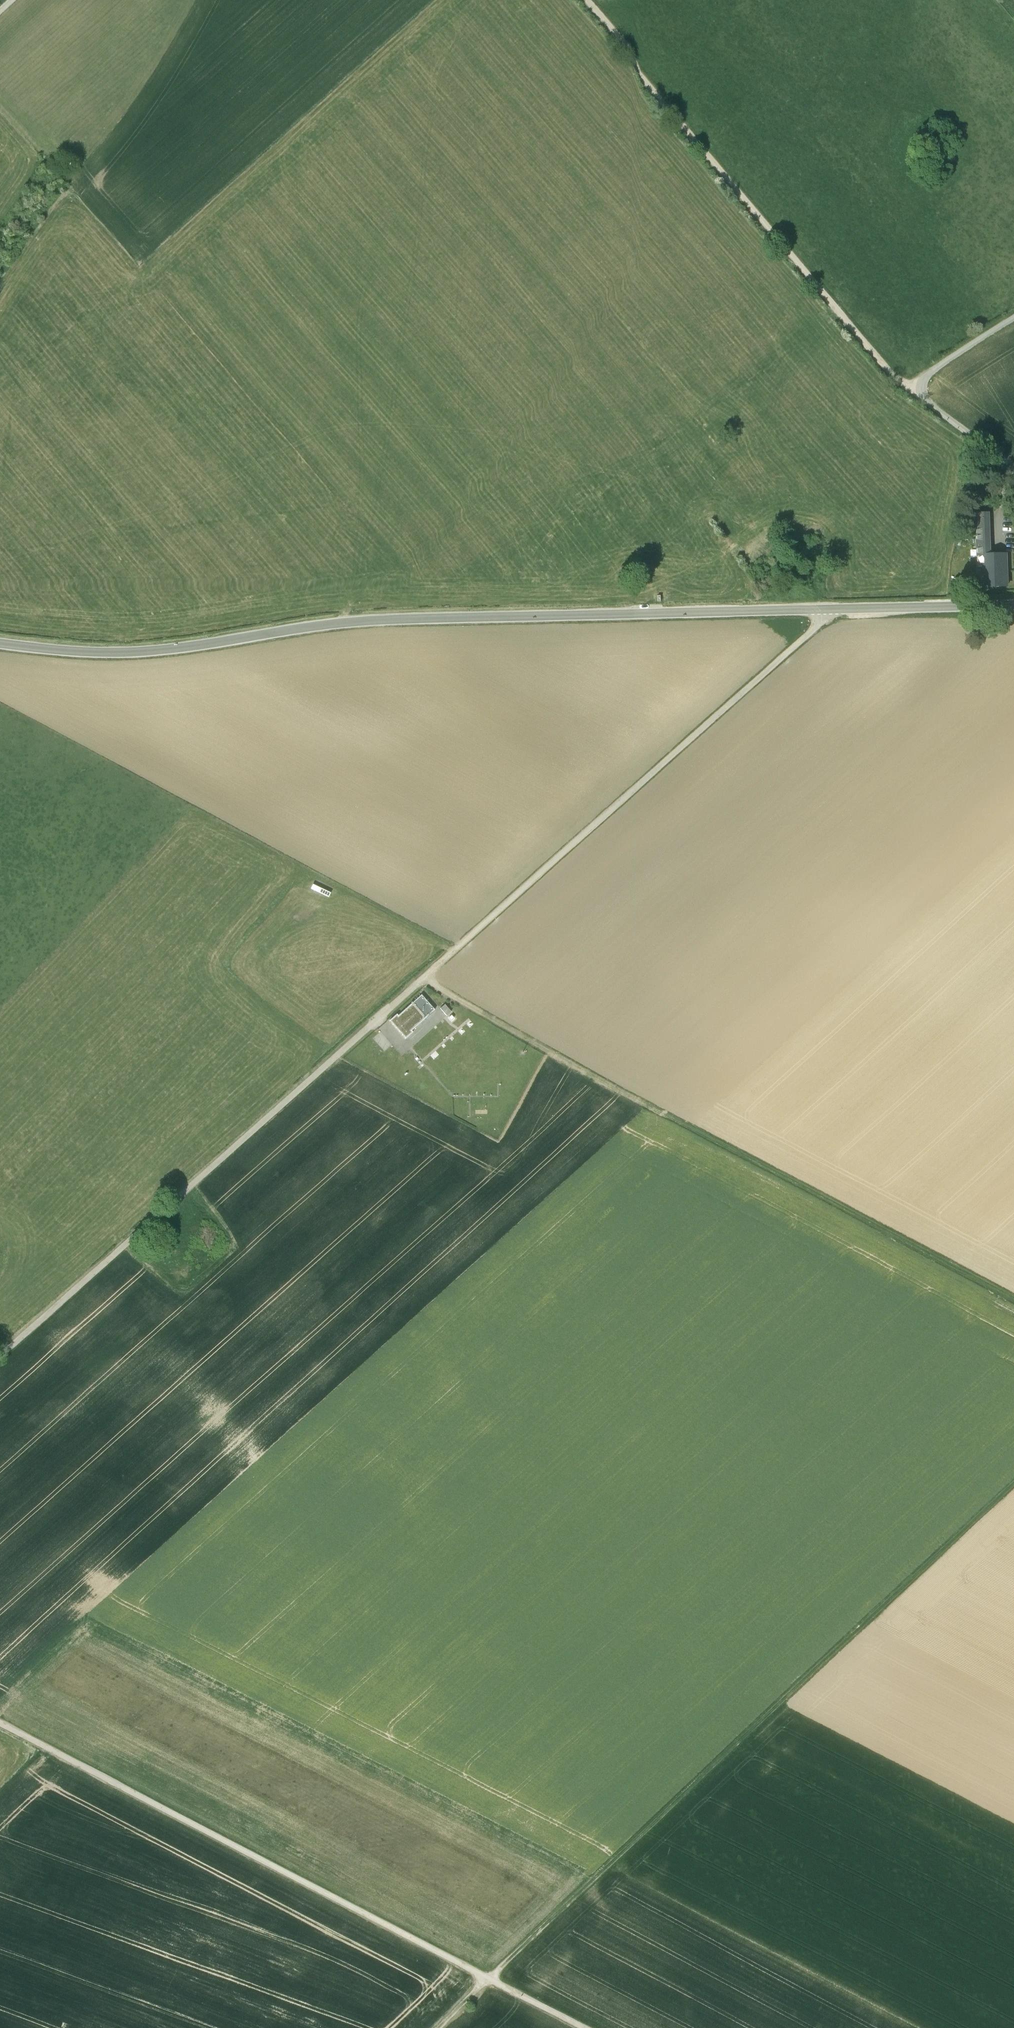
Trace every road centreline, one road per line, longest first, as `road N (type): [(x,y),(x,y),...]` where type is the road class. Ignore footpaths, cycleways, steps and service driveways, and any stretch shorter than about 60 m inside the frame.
road 1 (tertiary): [(0,644),(176,650),(372,620),(1013,606)]
road 2 (track): [(1013,1486),(437,2027)]
road 3 (track): [(1013,1300),(423,979)]
road 4 (track): [(584,2027),(0,1722)]
road 5 (track): [(923,387),(898,379),(865,342),(579,0)]
road 6 (track): [(378,1021),(0,1355)]
road 7 (unclassified): [(1013,466),(941,412),(923,387),(1013,320)]

